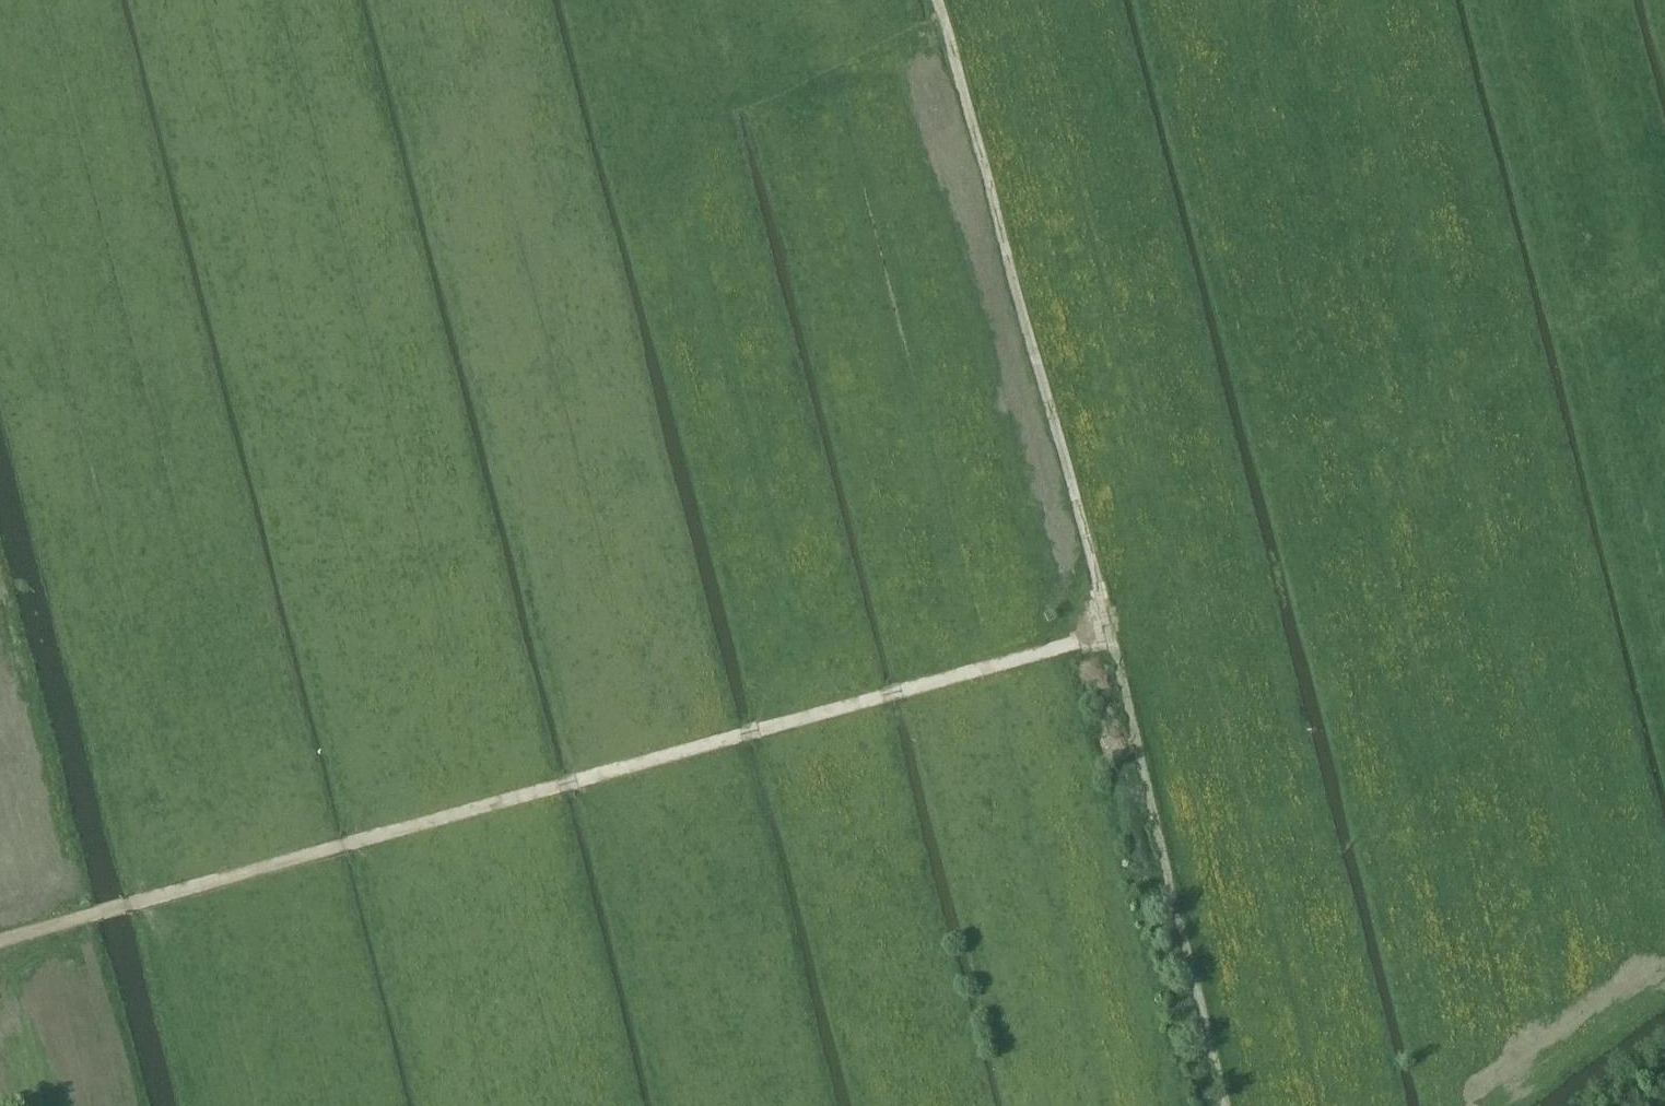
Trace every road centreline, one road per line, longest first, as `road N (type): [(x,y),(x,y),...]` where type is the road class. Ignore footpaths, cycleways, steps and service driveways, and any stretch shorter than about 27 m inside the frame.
road 1 (track): [(0,943),(1109,634)]
road 2 (track): [(1227,1105),(1109,634),(934,0)]

